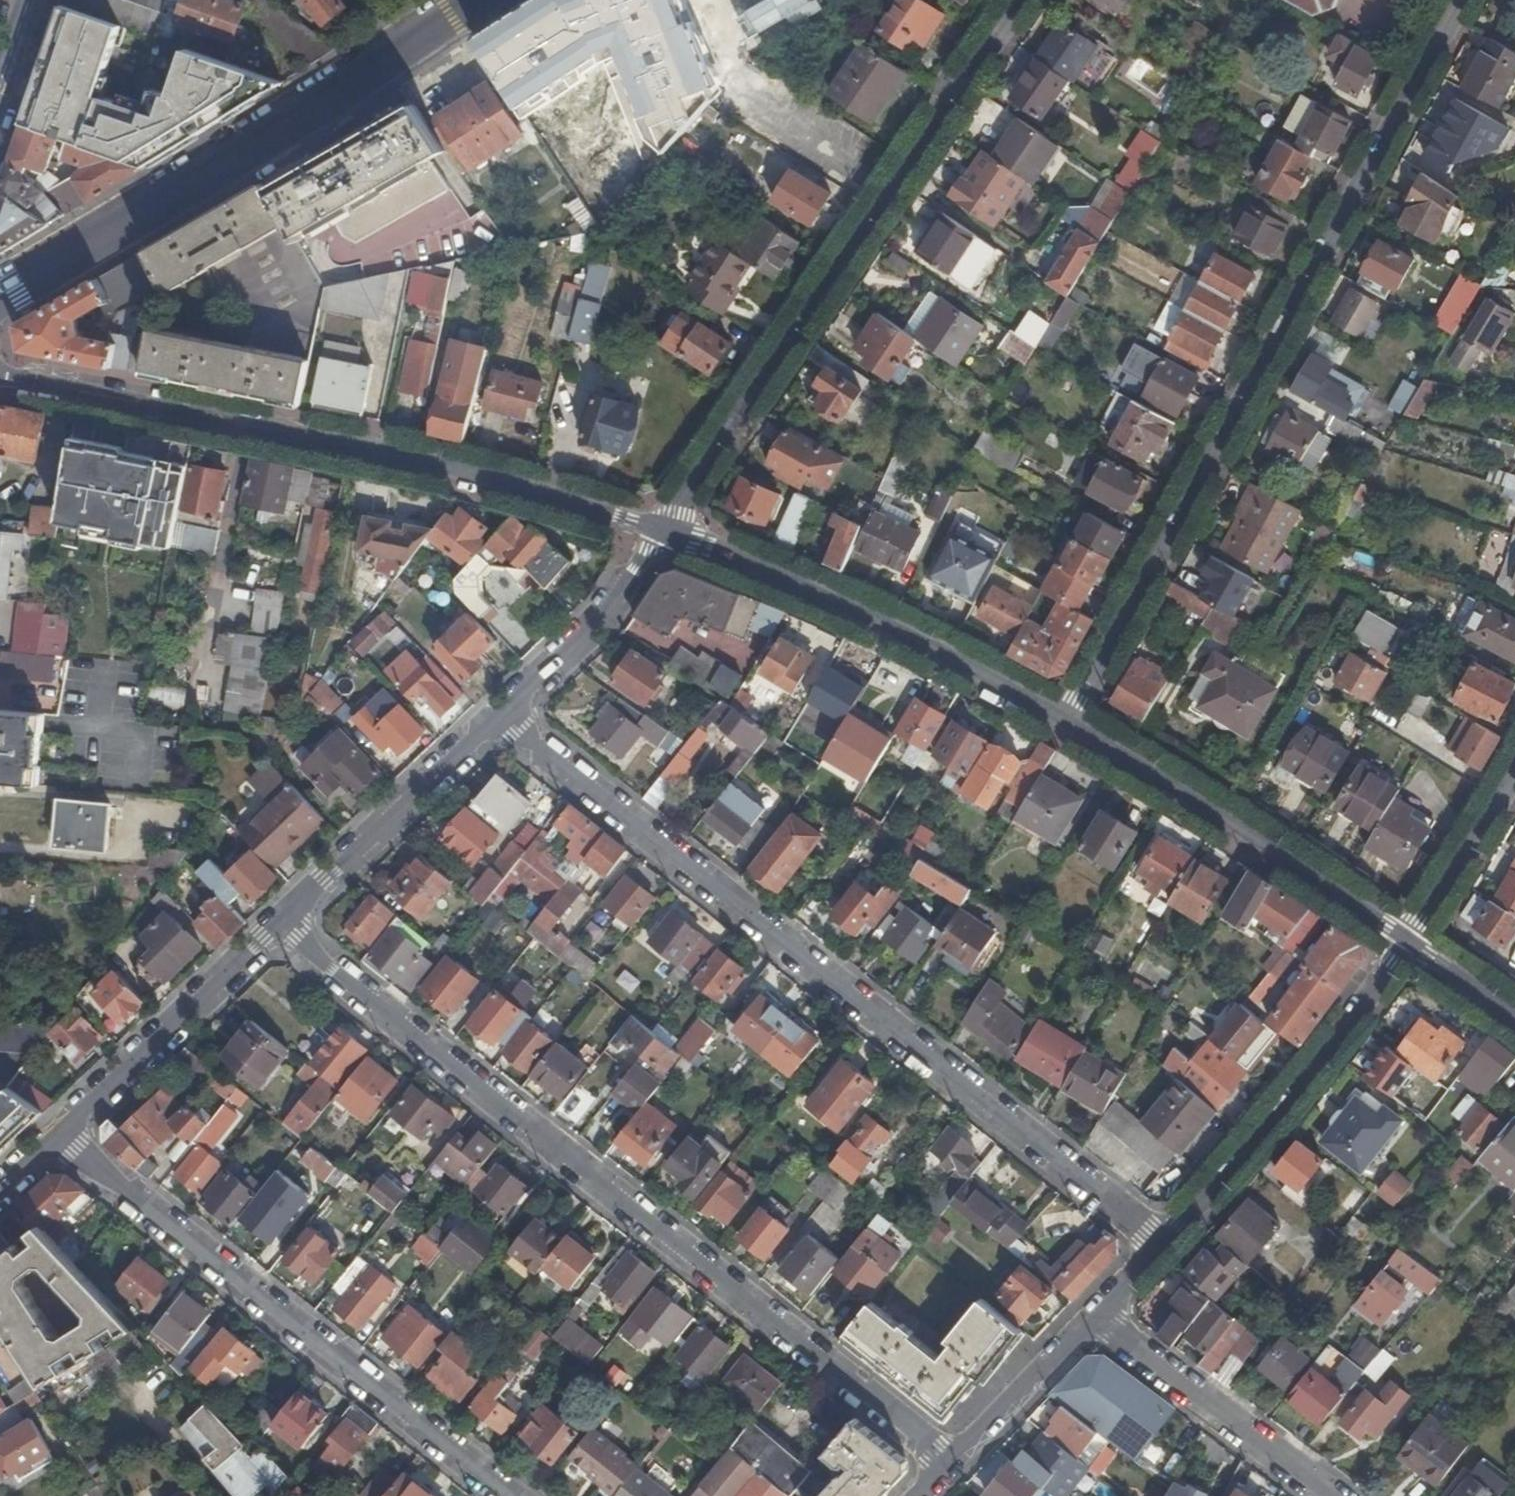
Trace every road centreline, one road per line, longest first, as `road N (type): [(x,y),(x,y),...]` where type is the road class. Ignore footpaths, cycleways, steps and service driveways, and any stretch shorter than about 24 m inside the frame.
road 1 (residential): [(951,1465),(281,925)]
road 2 (residential): [(495,718),(1165,1233)]
road 3 (residential): [(1062,719),(1460,0)]
road 4 (residential): [(0,372),(392,449),(656,530)]
road 5 (residential): [(656,530),(1019,0)]
road 6 (residential): [(57,1137),(508,1495)]
road 7 (primary): [(0,289),(221,165),(485,0)]
road 8 (residential): [(656,530),(965,663),(1062,719)]
road 9 (residential): [(1062,719),(1407,941)]
road 10 (residential): [(1165,1233),(1289,1096),(1407,941)]
road 11 (residential): [(57,1137),(281,925)]
road 12 (residential): [(281,925),(495,718)]
road 13 (residential): [(1098,1314),(1332,1495)]
road 14 (residential): [(495,718),(611,611),(656,530)]
road 15 (residential): [(1514,754),(1407,941)]
road 16 (residential): [(951,1465),(1098,1314)]
road 17 (residential): [(1407,941),(1514,1021)]

